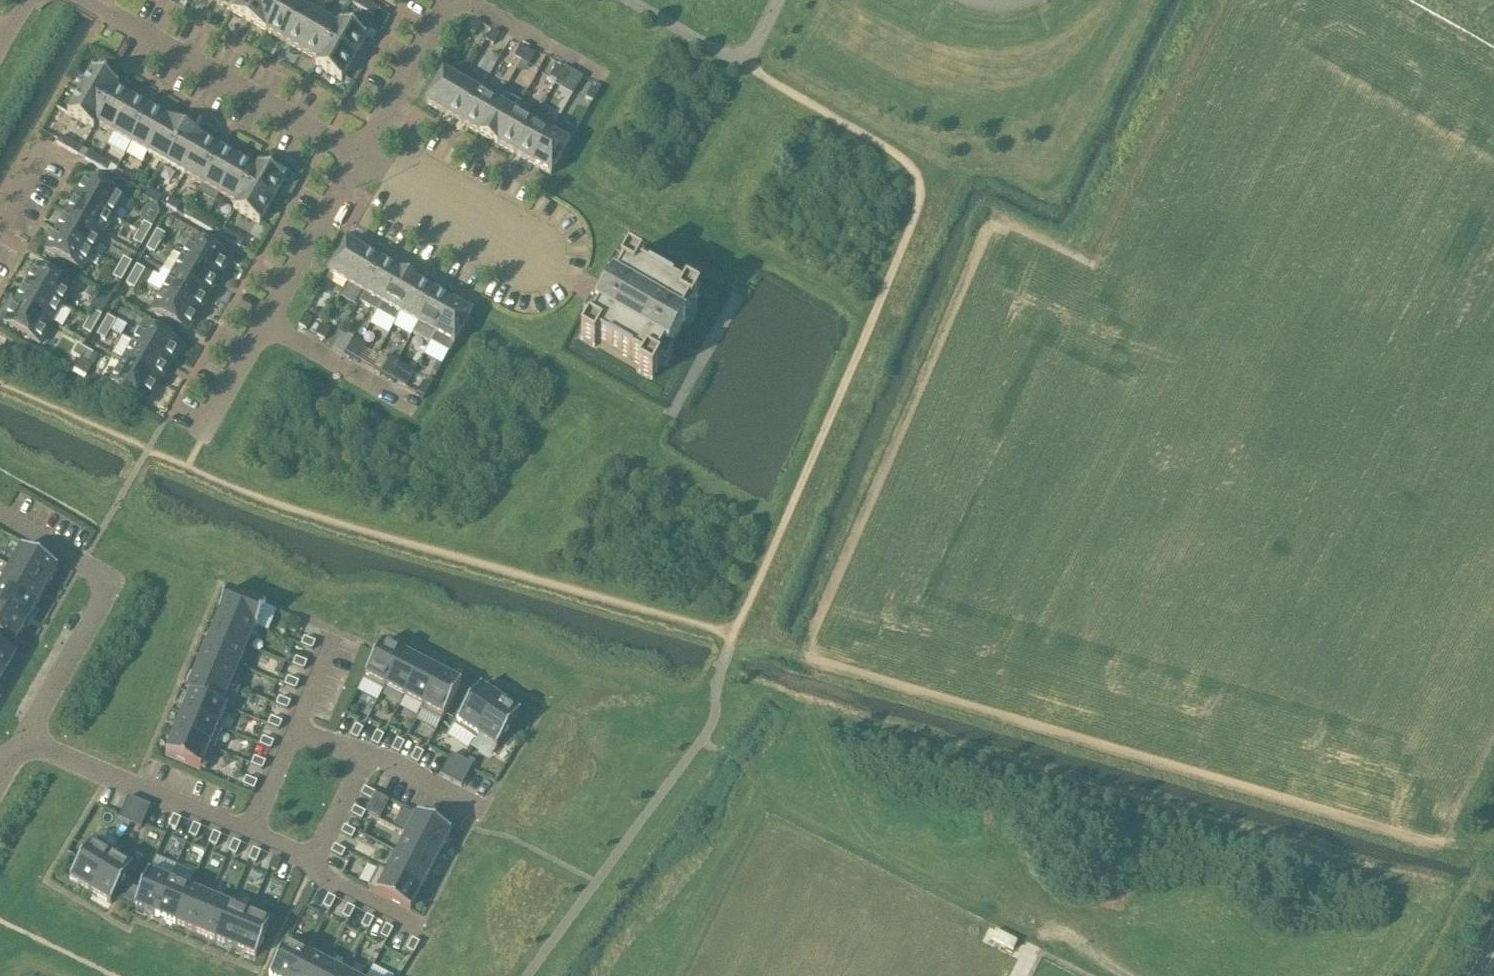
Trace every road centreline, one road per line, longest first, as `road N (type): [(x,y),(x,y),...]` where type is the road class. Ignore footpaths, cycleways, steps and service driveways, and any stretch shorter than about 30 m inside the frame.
road 1 (residential): [(365,757),(482,812),(474,828),(423,926),(314,871)]
road 2 (residential): [(89,0),(358,156)]
road 3 (residential): [(25,738),(105,594),(100,573),(0,516)]
road 4 (residential): [(255,834),(25,738)]
road 5 (residential): [(777,0),(743,62),(630,0)]
road 6 (residential): [(264,324),(358,156)]
road 7 (residential): [(358,156),(444,0)]
road 8 (residential): [(264,324),(415,407)]
road 9 (residential): [(471,0),(607,78)]
road 10 (residential): [(365,757),(314,871)]
road 11 (residential): [(204,431),(264,324)]

